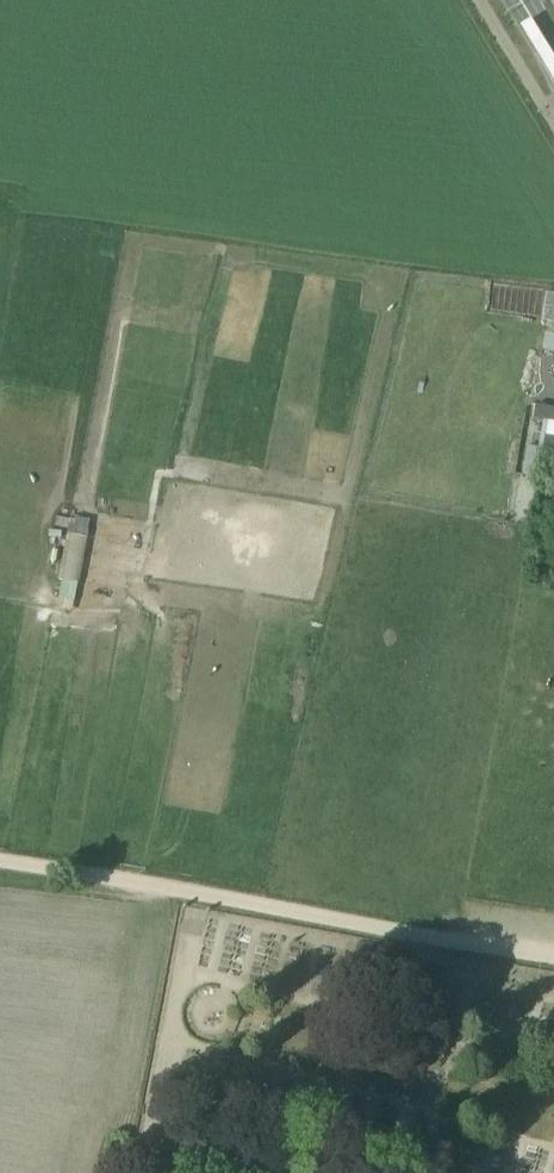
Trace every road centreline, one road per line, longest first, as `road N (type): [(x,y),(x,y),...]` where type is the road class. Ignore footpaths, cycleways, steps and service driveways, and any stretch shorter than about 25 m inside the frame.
road 1 (track): [(553,959),(0,861)]

